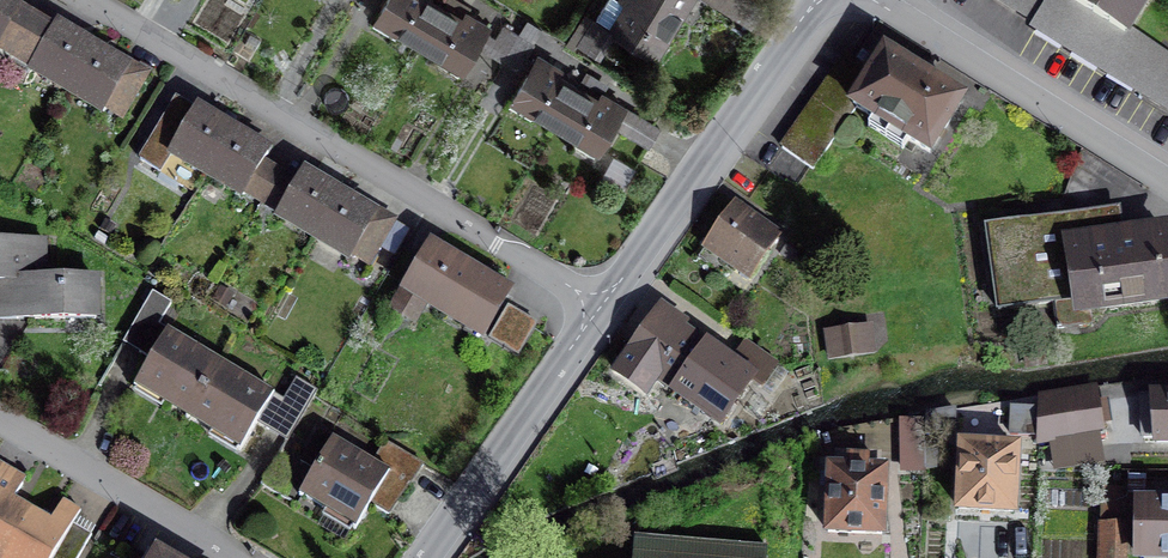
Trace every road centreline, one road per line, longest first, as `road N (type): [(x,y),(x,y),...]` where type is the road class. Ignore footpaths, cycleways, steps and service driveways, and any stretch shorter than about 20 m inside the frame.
road 1 (residential): [(93,0),(603,302)]
road 2 (tertiary): [(825,0),(603,302)]
road 3 (residential): [(867,0),(1167,182)]
road 4 (tertiary): [(603,302),(430,557)]
road 5 (residential): [(0,422),(235,557)]

